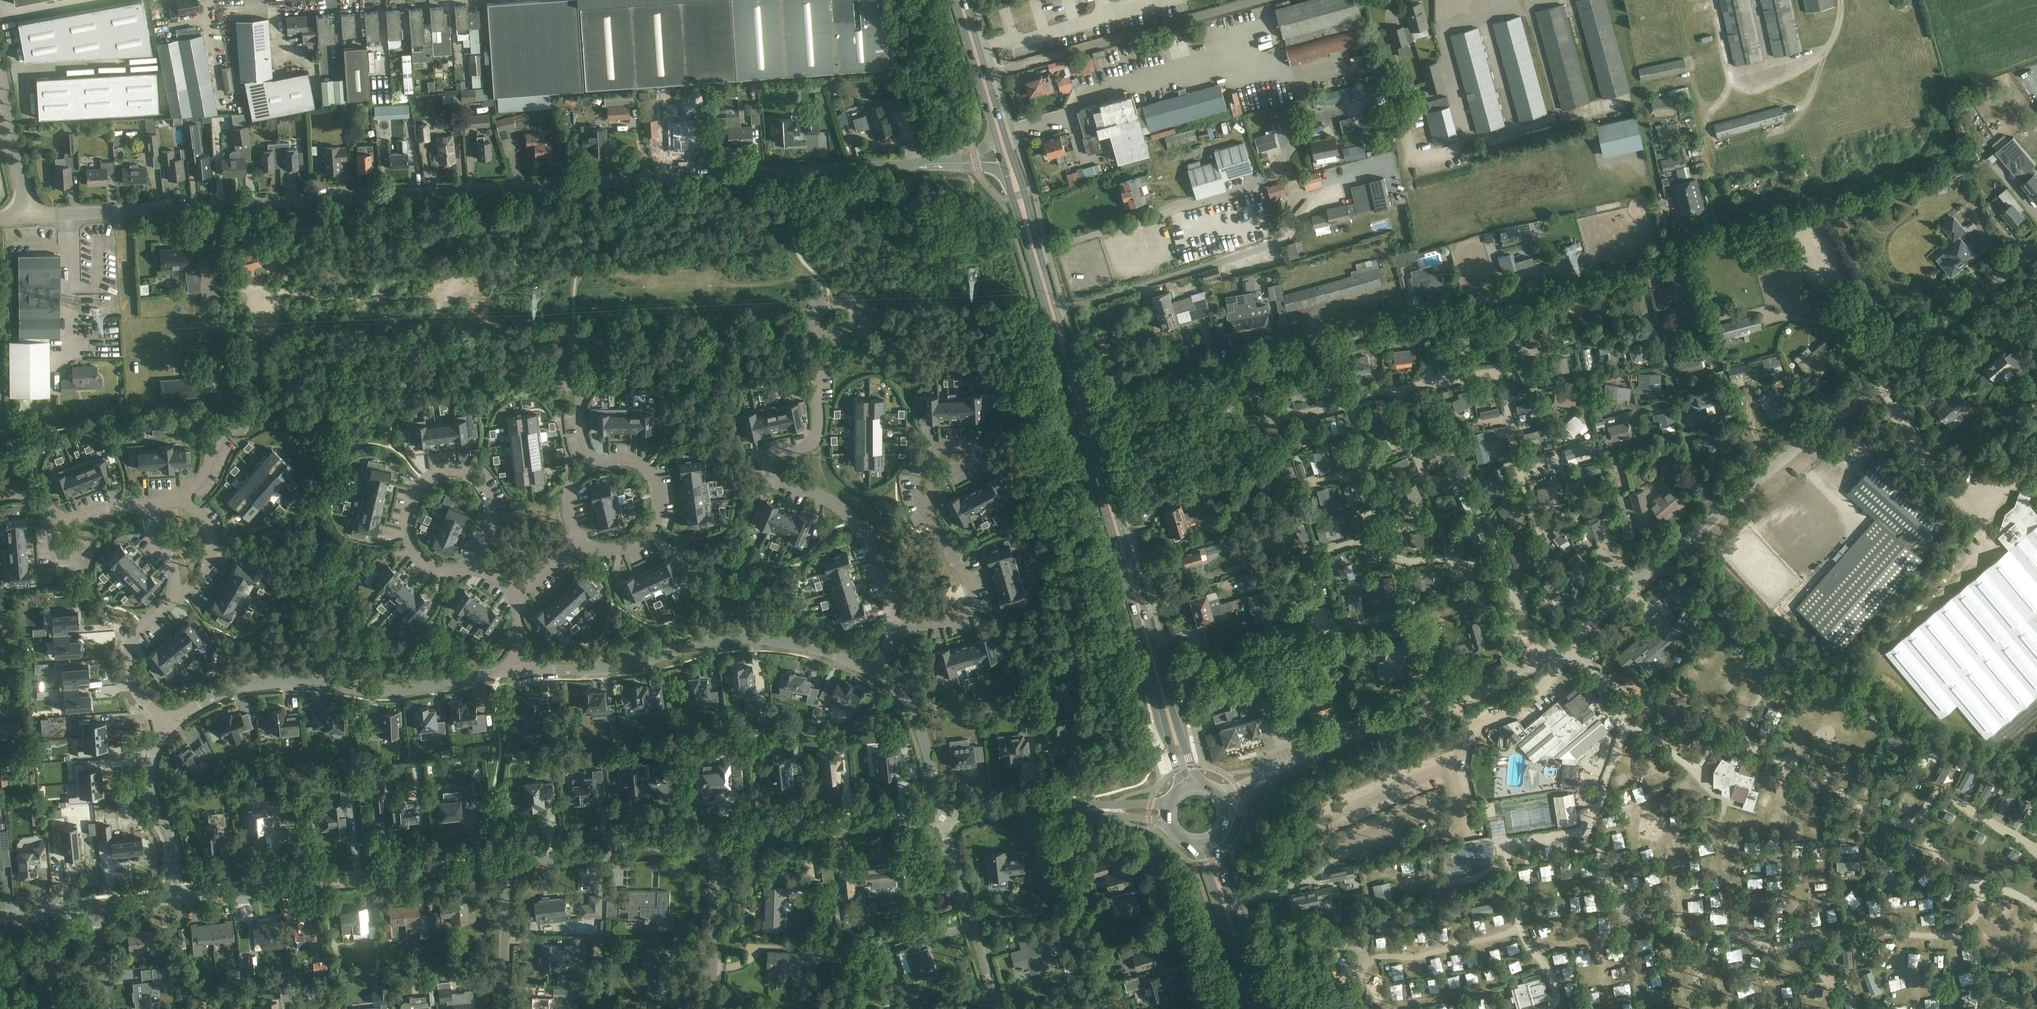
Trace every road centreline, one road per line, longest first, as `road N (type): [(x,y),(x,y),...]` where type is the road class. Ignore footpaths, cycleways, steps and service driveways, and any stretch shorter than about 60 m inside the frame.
road 1 (unclassified): [(1304,761),(1500,680),(1570,639),(2036,251)]
road 2 (unclassified): [(31,218),(923,164)]
road 3 (primary): [(1195,781),(965,0)]
road 4 (primary): [(1005,171),(1177,787)]
road 5 (residential): [(900,621),(846,513),(771,474),(765,460),(775,445),(802,452),(814,443),(819,352)]
road 6 (residential): [(521,671),(386,692),(263,684),(203,702),(171,723)]
road 7 (residential): [(872,667),(738,637),(608,671),(521,671)]
road 8 (residential): [(182,896),(504,867)]
road 9 (residential): [(476,563),(439,570),(413,551),(410,506),(435,473),(468,470),(488,490),(494,517),(481,554)]
road 10 (residential): [(717,844),(944,819)]
road 11 (residential): [(504,867),(717,844)]
road 12 (track): [(1650,805),(1680,900),(1676,927),(1685,972),(1705,1008)]
road 13 (residential): [(920,493),(966,576),(969,606),(942,629),(900,621)]
road 14 (residential): [(583,543),(602,550),(640,542),(660,512),(657,485),(645,466),(626,458),(590,464)]
road 15 (track): [(1738,745),(1759,685),(1749,672),(1715,674),(1701,708),(1722,749)]
road 16 (residential): [(998,1008),(944,819)]
road 17 (track): [(1395,383),(1451,558)]
road 18 (residential): [(171,723),(152,757),(150,782),(175,846),(182,896)]
road 19 (residential): [(819,352),(841,362),(863,354),(873,332),(865,310),(832,302),(814,318),(813,342)]
road 20 (residential): [(944,819),(912,704),(872,667)]
road 21 (primary): [(1264,1008),(1215,843)]
road 22 (primary): [(1199,848),(1251,1008)]
road 23 (residential): [(712,1008),(717,844)]
road 24 (residential): [(171,723),(136,693),(127,657),(142,624),(175,597)]
road 25 (residential): [(1200,1008),(1155,861)]
road 26 (residential): [(920,493),(975,453),(944,447),(917,468),(917,486)]
road 27 (unclassified): [(31,218),(0,79)]
road 28 (residential): [(502,1008),(504,867)]
road 29 (primary): [(956,0),(995,135)]
road 30 (track): [(1357,1007),(1485,991)]
road 31 (track): [(1534,953),(1594,943),(1612,1008)]
road 32 (residential): [(175,597),(198,576),(210,546),(201,515),(178,497)]
road 33 (residential): [(48,506),(72,518),(168,499)]
road 34 (residential): [(581,379),(600,357),(587,335),(569,335),(557,346),(556,364),(568,376)]

